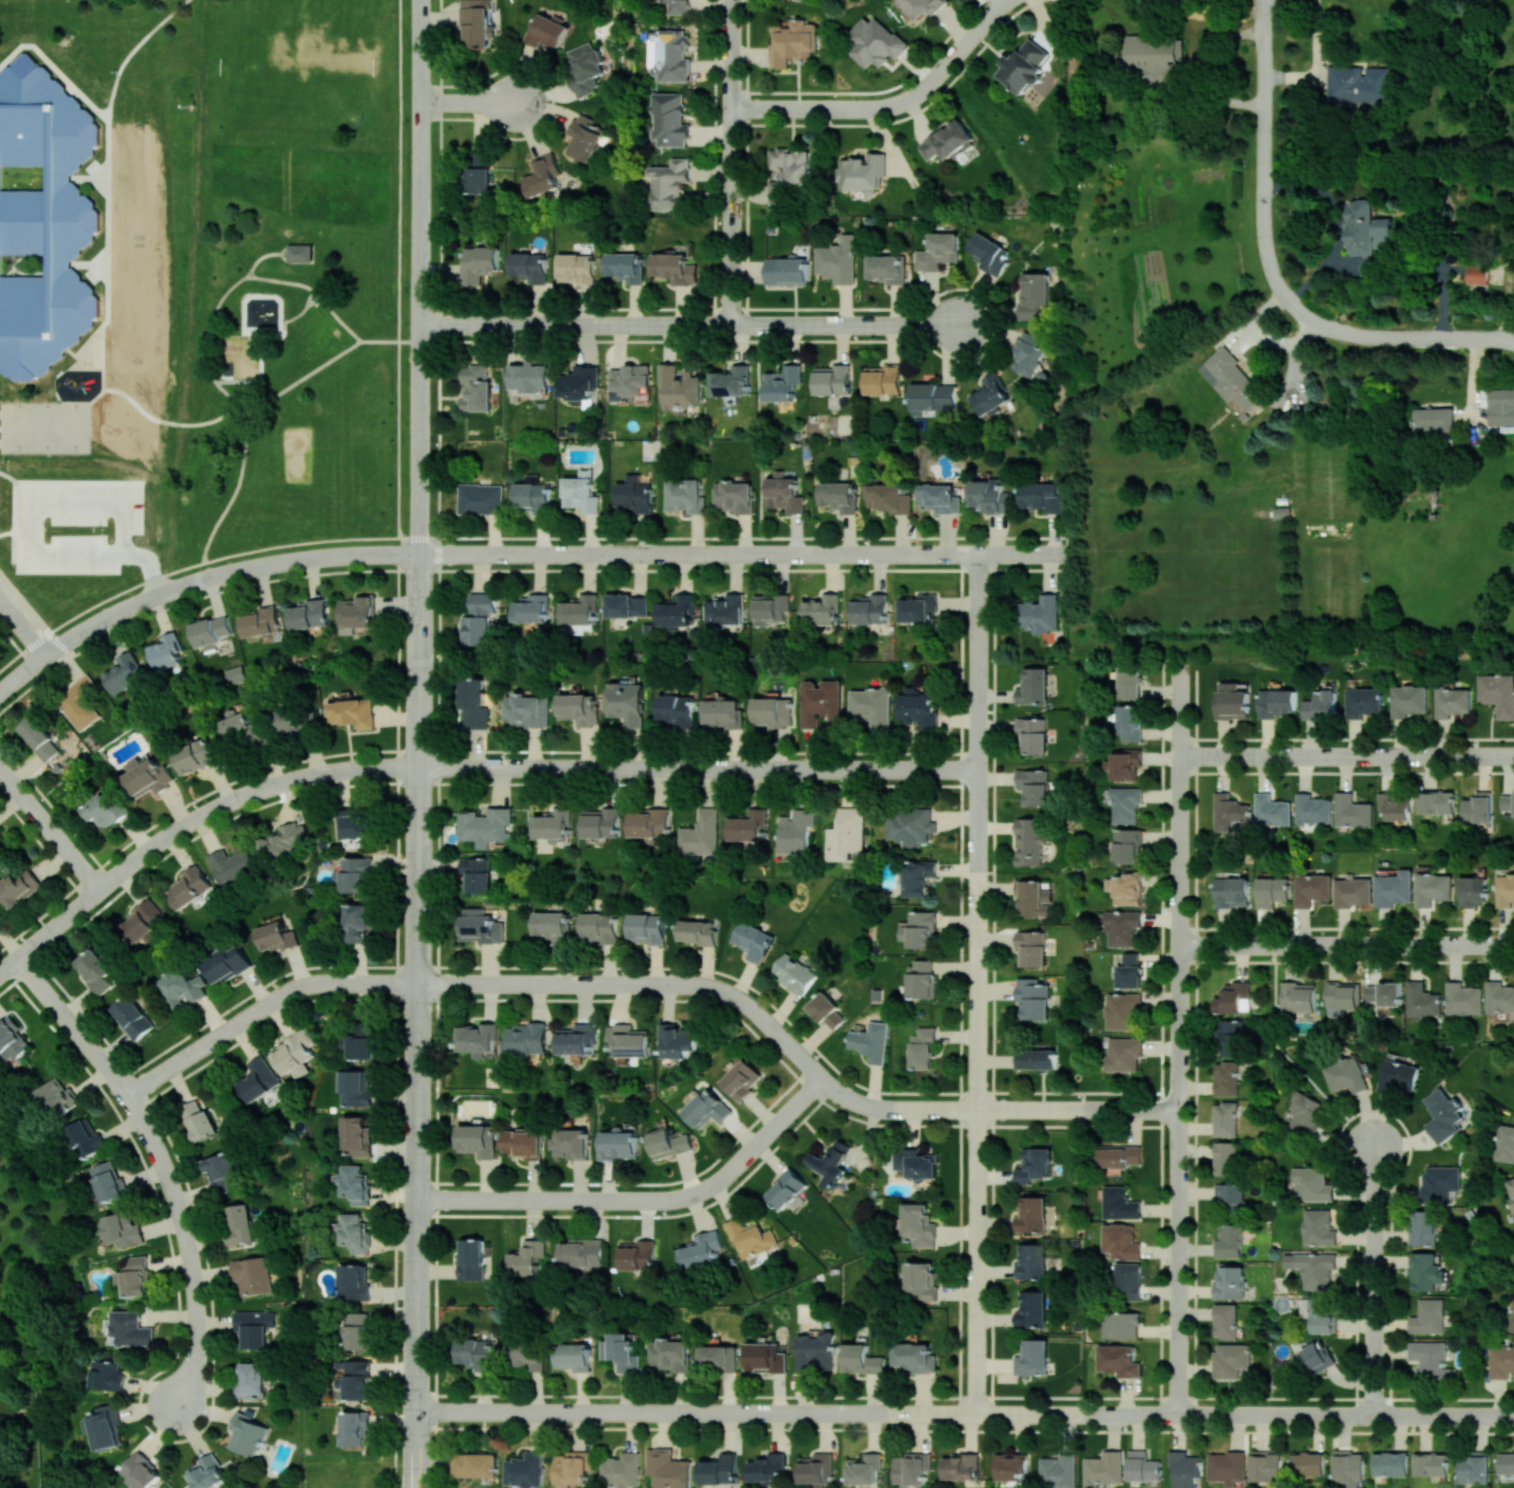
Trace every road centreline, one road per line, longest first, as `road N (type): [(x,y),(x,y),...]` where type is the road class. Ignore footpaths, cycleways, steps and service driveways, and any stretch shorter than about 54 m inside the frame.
road 1 (residential): [(419,554),(415,1487)]
road 2 (residential): [(416,1412),(1270,1415)]
road 3 (residential): [(419,554),(1070,553)]
road 4 (residential): [(421,0),(419,554)]
road 5 (residential): [(977,1414),(979,871)]
road 6 (residential): [(1265,0),(1265,246),(1288,300),(1316,324),(1351,336),(1513,342)]
road 7 (residential): [(18,958),(154,845),(248,794),(352,769),(496,768)]
road 8 (residential): [(18,958),(129,1097),(180,1208),(197,1344),(174,1407)]
road 9 (residential): [(1180,945),(1179,1415)]
road 10 (residential): [(555,768),(979,770)]
road 11 (residential): [(129,1097),(307,986),(505,984)]
road 12 (residential): [(527,984),(715,988),(750,1006),(823,1079)]
road 13 (residential): [(733,325),(732,0)]
road 14 (residential): [(420,324),(733,325)]
road 15 (residential): [(979,851),(979,553)]
road 16 (residential): [(892,1109),(1180,1110)]
road 17 (residential): [(1181,661),(1180,945)]
road 18 (residential): [(1257,756),(1513,755)]
road 19 (residential): [(1272,945),(1513,945)]
road 20 (residential): [(189,584),(311,558),(419,554)]
road 21 (residential): [(733,325),(963,325)]
road 22 (residential): [(826,108),(880,108),(914,96),(1009,0)]
road 23 (residential): [(1373,1415),(1374,1206)]
road 24 (residential): [(417,1200),(595,1200)]
road 25 (residential): [(0,769),(99,889)]
road 26 (residential): [(730,1171),(823,1079)]
road 27 (residential): [(610,1200),(687,1197),(730,1171)]

